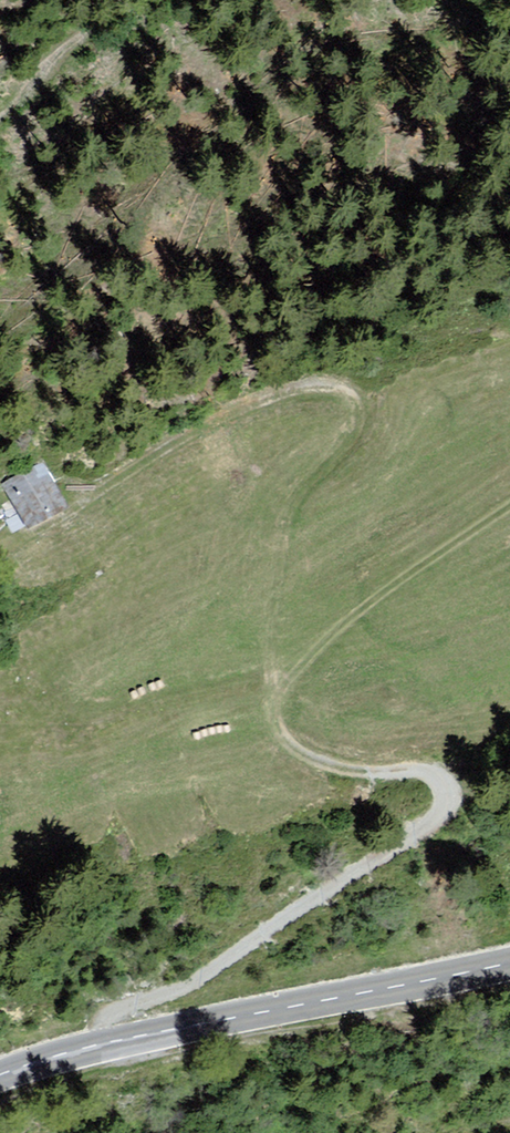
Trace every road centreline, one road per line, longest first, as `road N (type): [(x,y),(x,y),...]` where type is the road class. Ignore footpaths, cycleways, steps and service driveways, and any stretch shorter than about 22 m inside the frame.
road 1 (track): [(271,705),(296,749),(326,765),(441,771),(451,796),(385,857),(215,969),(106,1017),(100,1045)]
road 2 (track): [(76,498),(206,426),(279,396),(321,387),(354,397),(359,426),(288,512),(272,621),(271,705)]
road 3 (tertiary): [(0,1073),(100,1045),(509,962)]
road 4 (track): [(271,705),(369,605),(509,504)]

